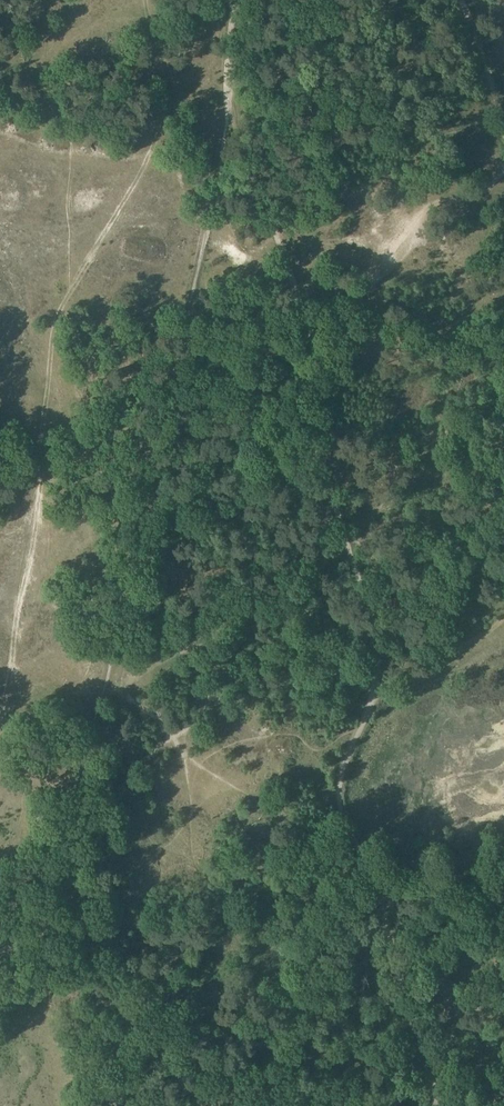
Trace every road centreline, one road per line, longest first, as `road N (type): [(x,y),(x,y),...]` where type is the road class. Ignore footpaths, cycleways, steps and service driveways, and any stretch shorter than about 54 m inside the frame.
road 1 (track): [(503,131),(450,0)]

